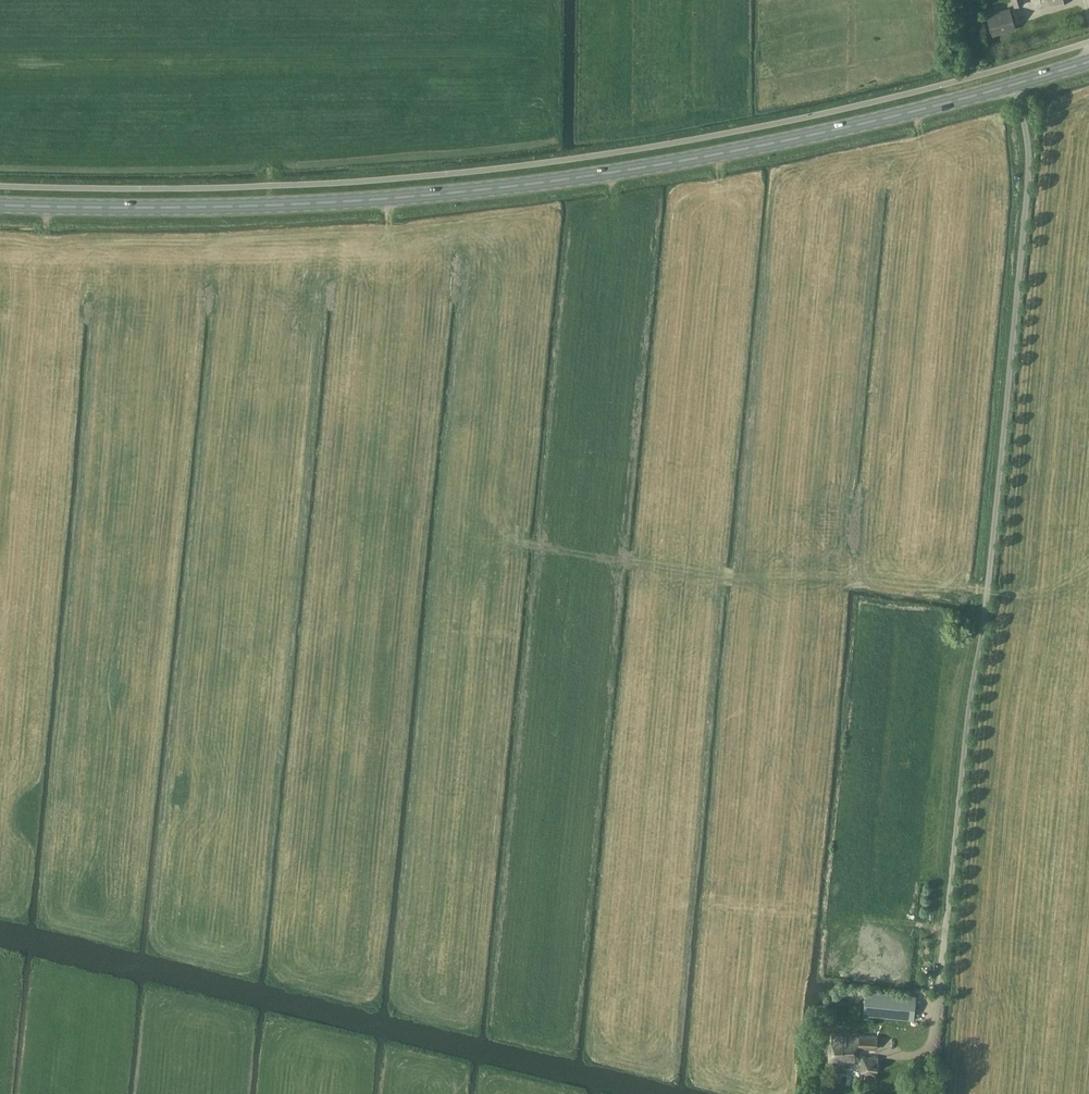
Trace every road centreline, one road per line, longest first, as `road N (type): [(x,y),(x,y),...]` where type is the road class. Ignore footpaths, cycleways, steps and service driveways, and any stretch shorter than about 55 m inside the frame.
road 1 (secondary): [(0,204),(232,207),(499,189),(746,149),(1088,62)]
road 2 (track): [(1088,529),(1071,529),(1005,593),(989,590)]

